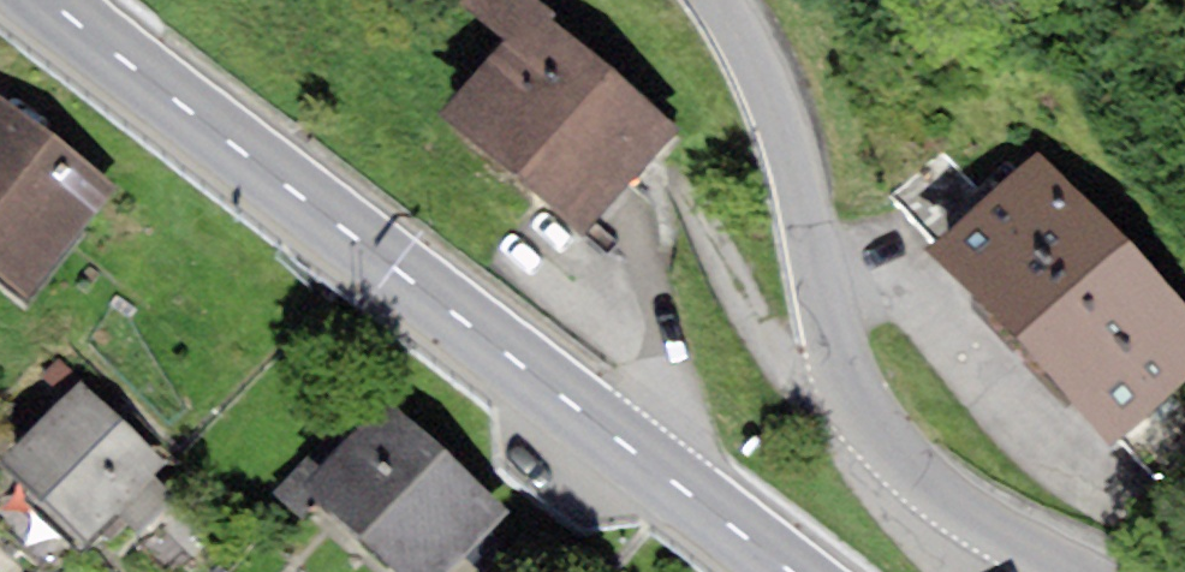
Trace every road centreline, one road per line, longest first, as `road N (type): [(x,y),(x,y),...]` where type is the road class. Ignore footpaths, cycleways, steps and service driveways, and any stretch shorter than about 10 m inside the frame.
road 1 (secondary): [(792,571),(47,0)]
road 2 (tertiary): [(1084,571),(929,483),(894,453),(861,406),(752,65),(716,0)]

